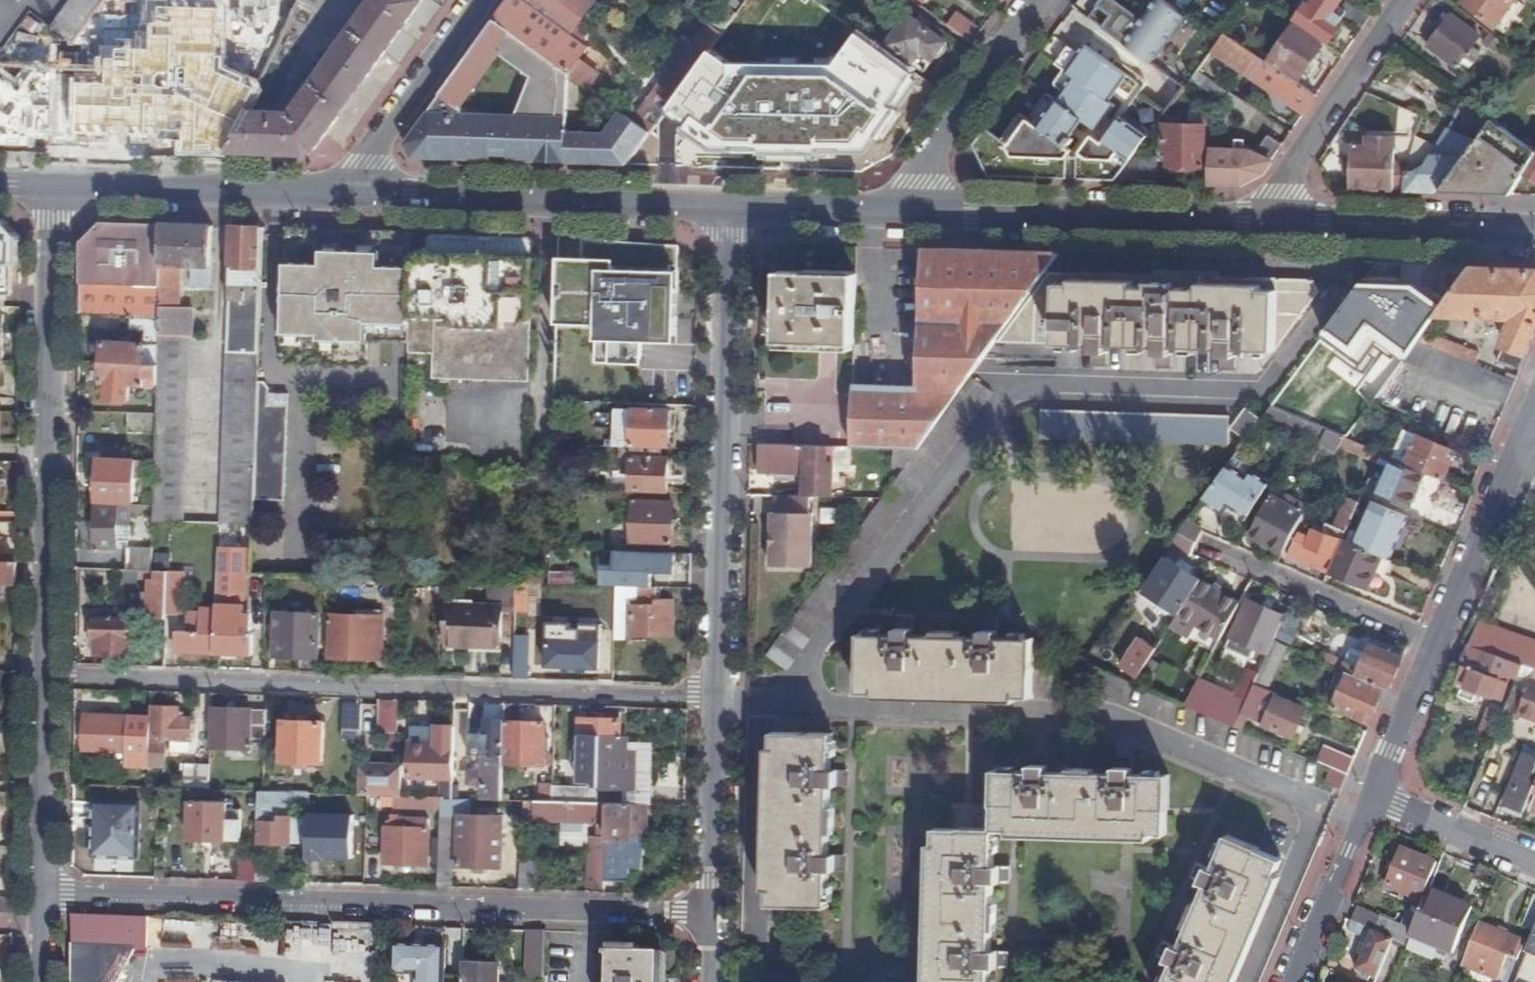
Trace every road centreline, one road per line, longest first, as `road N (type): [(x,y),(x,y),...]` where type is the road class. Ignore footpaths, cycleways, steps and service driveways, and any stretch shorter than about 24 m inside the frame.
road 1 (unclassified): [(47,675),(719,697)]
road 2 (residential): [(42,894),(712,913)]
road 3 (residential): [(47,675),(53,183)]
road 4 (residential): [(731,208),(719,697)]
road 5 (secondary): [(1278,223),(893,212)]
road 6 (secondary): [(731,208),(364,194)]
road 7 (secondary): [(364,194),(53,183)]
road 8 (residential): [(1408,0),(1278,191),(1278,223)]
road 9 (residential): [(1043,0),(893,212)]
road 10 (secondary): [(1534,230),(1278,223)]
road 11 (residential): [(1436,644),(1534,412)]
road 12 (residential): [(1204,550),(1436,644)]
road 13 (residential): [(364,194),(369,161),(482,0)]
road 14 (residential): [(42,894),(47,675)]
road 15 (residential): [(719,697),(712,913)]
road 16 (residential): [(1291,981),(1372,793)]
road 17 (residential): [(1372,793),(1534,860)]
road 18 (residential): [(1372,793),(1436,644)]
road 19 (secondary): [(893,212),(731,208)]

